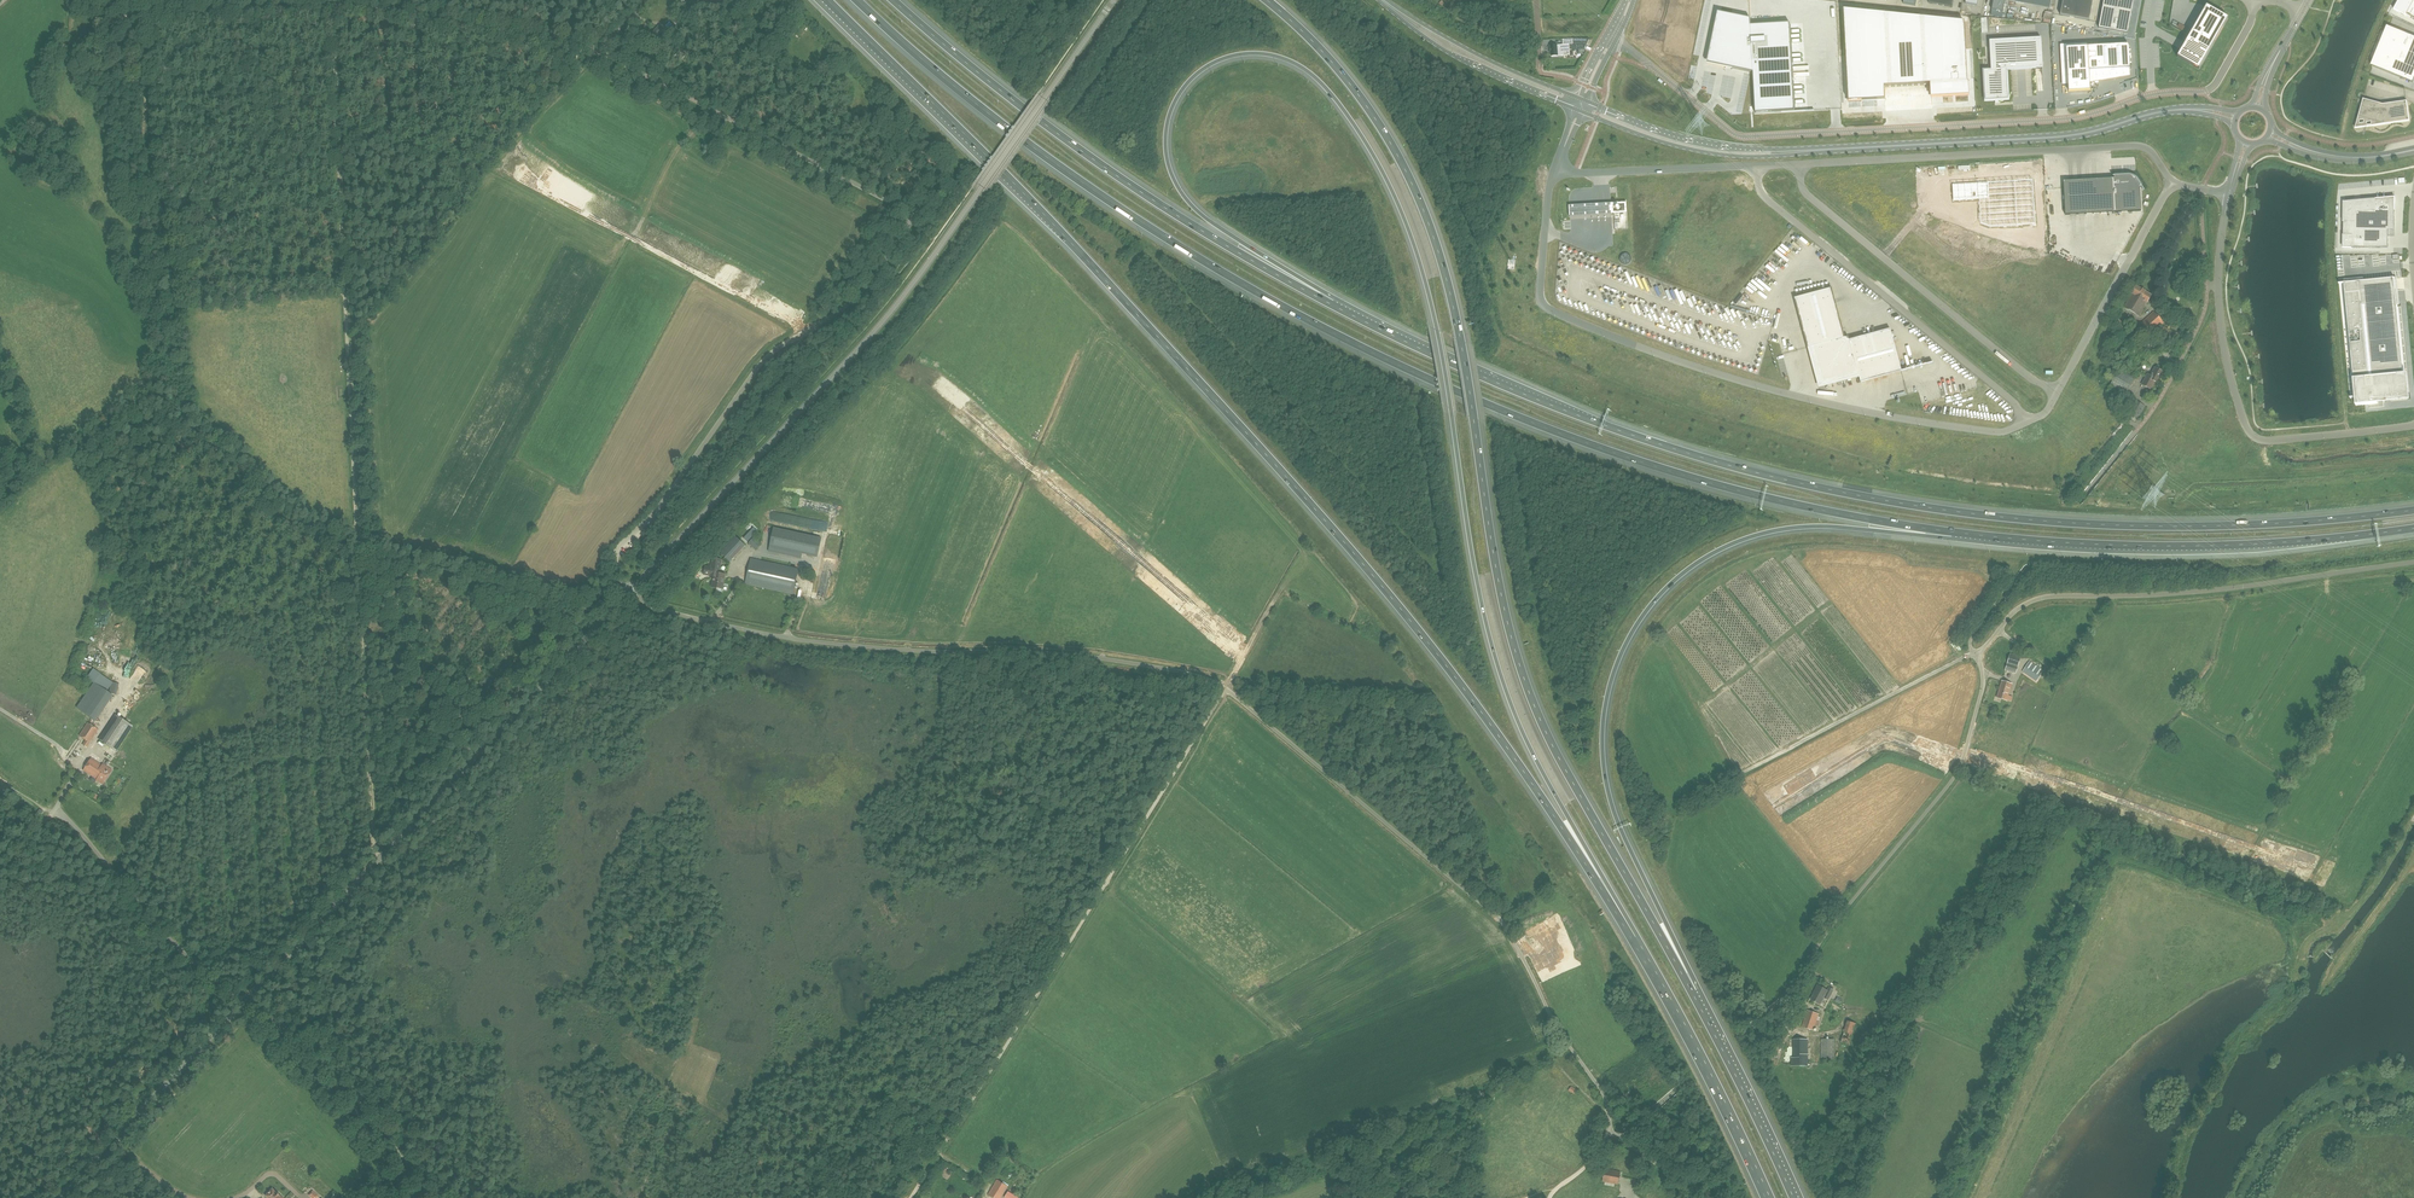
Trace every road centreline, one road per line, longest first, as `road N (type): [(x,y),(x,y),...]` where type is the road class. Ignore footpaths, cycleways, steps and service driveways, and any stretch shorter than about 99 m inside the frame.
road 1 (motorway): [(1333,302),(1210,222),(1176,184),(1166,153),(1167,122),(1178,96),(1211,65),(1254,54),(1302,68),(1345,112),(1386,179),(1431,305),(1475,573),(1506,691),(1644,954)]
road 2 (motorway): [(827,0),(1044,214),(1411,622),(1507,747),(1644,954)]
road 3 (motorway): [(857,0),(1052,161),(1308,321),(1600,448),(1766,498),(1953,533)]
road 4 (motorway): [(2413,510),(2247,525),(2086,524),(1820,487),(1603,423),(1333,302)]
road 5 (motorway): [(1693,993),(1573,784),(1522,674),(1493,551),(1461,342),(1426,215),(1356,92),(1267,0)]
road 6 (unclassified): [(632,590),(615,566),(617,549),(660,507),(762,365),(850,305),(909,223),(905,211),(596,52)]
road 7 (tertiary): [(61,1197),(632,590)]
road 8 (tertiary): [(632,590),(906,294),(1114,0)]
road 9 (motorway): [(1693,993),(1606,776),(1605,708),(1630,637),(1682,574),(1759,534),(1822,526),(1953,533)]
road 10 (unclassified): [(1616,38),(1739,137),(2071,119),(2215,87),(2256,0)]
road 11 (unclassified): [(2023,419),(1999,431),(1839,405),(1726,376),(1547,311),(1537,290),(1552,171)]
road 12 (unclassified): [(1227,689),(1207,677),(1100,658),(787,639),(651,607),(632,590)]
road 13 (unclassified): [(1609,1132),(1602,1091),(1556,1027),(1502,922),(1227,689)]
road 14 (residential): [(1227,689),(911,1197)]
road 15 (motorway): [(1333,302),(1172,214),(1006,95),(894,0)]
road 16 (track): [(329,5),(356,513)]
road 17 (unclassified): [(1764,1048),(1823,936),(1956,774),(1983,681),(1974,653)]
road 18 (unclassified): [(1974,653),(2015,611),(2050,597),(2205,591),(2413,561)]
road 19 (motorway): [(1953,533),(2172,547),(2413,529)]
road 20 (unclassified): [(1974,653),(1972,638),(2162,395),(2203,316),(2207,285),(2219,285)]
road 21 (secondary): [(2236,118),(2176,109),(2077,134),(1791,152)]
road 22 (unclassified): [(1800,165),(2134,145),(2153,154),(2172,181)]
road 23 (unclassified): [(1757,167),(1764,196),(2023,419)]
road 24 (unclassified): [(1662,814),(1974,653)]
road 25 (unclassified): [(2054,397),(1806,194),(1800,165)]
road 26 (track): [(356,513),(374,850)]
road 27 (unclassified): [(2413,425),(2253,436),(2226,356),(2219,285)]
road 28 (motorway): [(1644,954),(1767,1197)]
road 29 (track): [(596,52),(334,4)]
road 30 (track): [(258,1012),(326,1065),(446,1197)]
road 31 (track): [(77,0),(103,18),(329,5)]
road 32 (unclassified): [(2172,181),(2054,397)]
road 33 (motorway): [(1797,1197),(1693,993)]
road 34 (track): [(56,811),(206,971)]
road 35 (secondary): [(1583,112),(1698,151),(1791,152)]
road 36 (secondary): [(1791,152),(1701,143),(1587,102)]
road 37 (secondary): [(1389,5),(1458,57),(1572,107)]
road 38 (secondary): [(1576,97),(1487,60),(1389,5)]
road 39 (unclassified): [(1552,171),(1757,167)]
road 40 (track): [(339,184),(184,202)]
road 41 (track): [(1227,689),(1305,556)]
road 42 (secondary): [(2269,133),(2332,157),(2413,150)]

